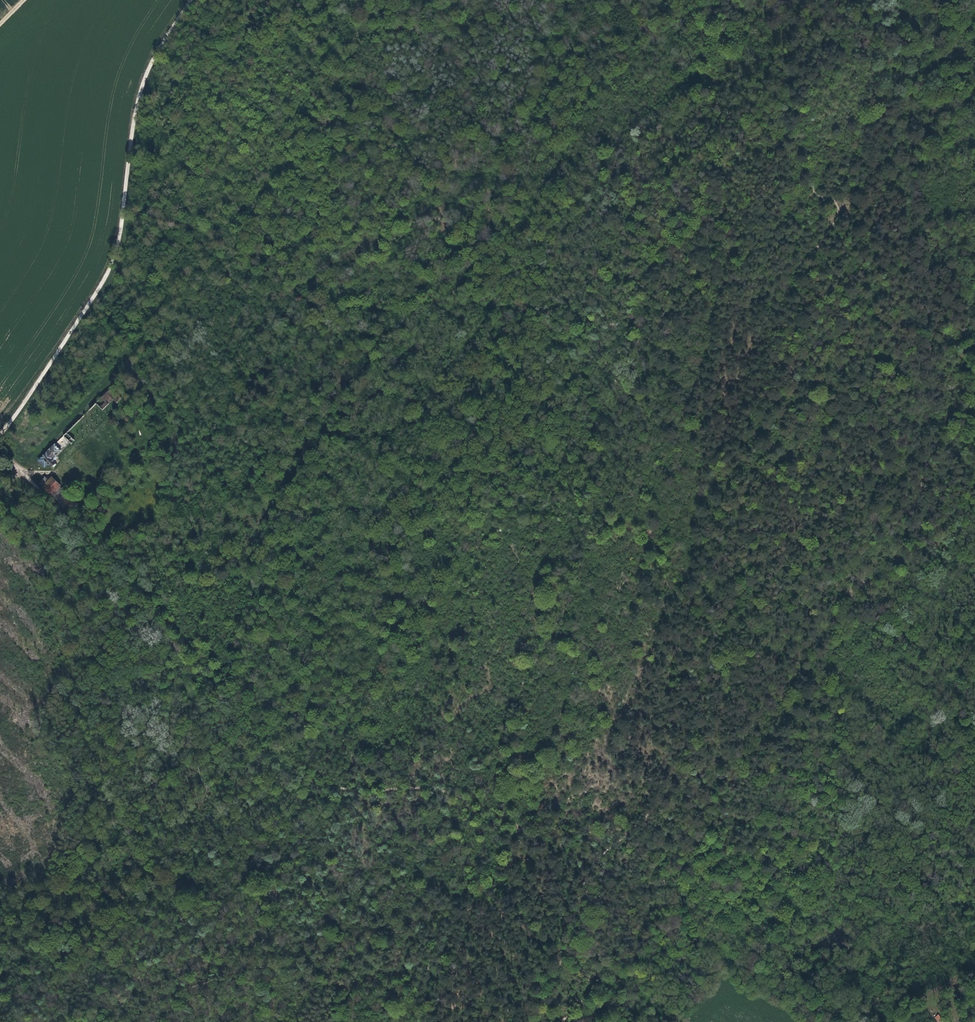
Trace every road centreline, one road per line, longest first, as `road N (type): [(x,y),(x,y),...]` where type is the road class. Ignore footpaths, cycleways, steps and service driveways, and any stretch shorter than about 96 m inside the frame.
road 1 (track): [(516,835),(511,818),(429,787),(303,783),(244,737),(168,625),(0,448)]
road 2 (track): [(190,0),(140,92),(113,261),(1,434)]

